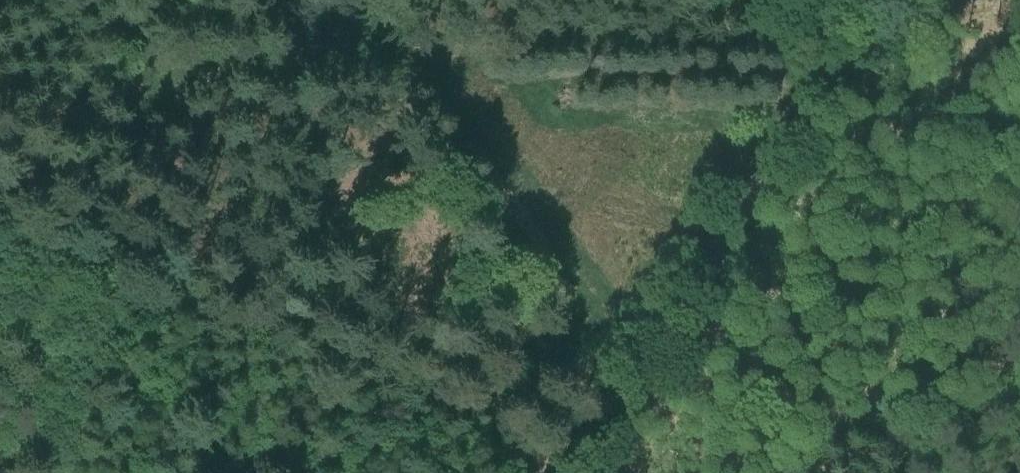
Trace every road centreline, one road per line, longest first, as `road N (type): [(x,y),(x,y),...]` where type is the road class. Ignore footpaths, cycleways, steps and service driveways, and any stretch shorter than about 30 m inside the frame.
road 1 (unclassified): [(594,472),(836,36)]
road 2 (unclassified): [(836,36),(1019,142)]

